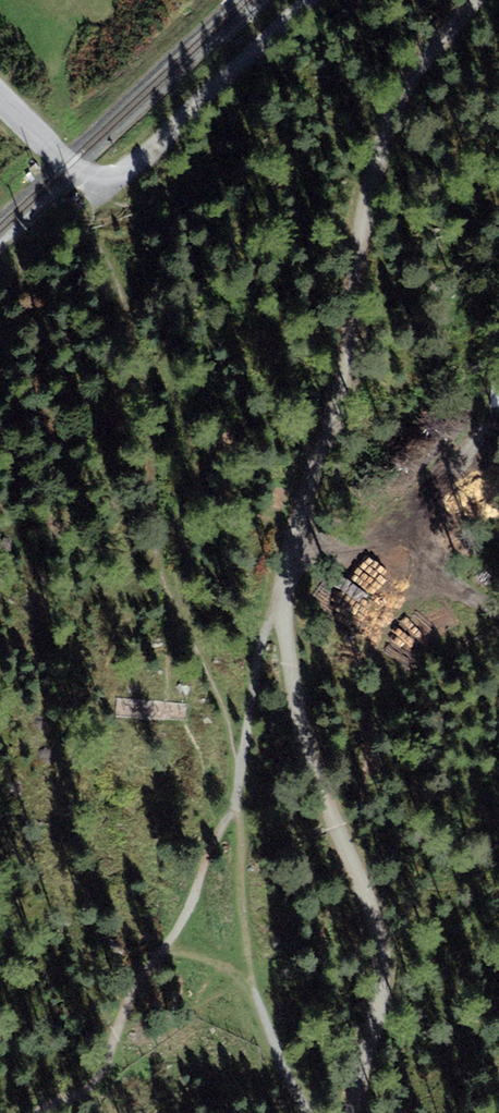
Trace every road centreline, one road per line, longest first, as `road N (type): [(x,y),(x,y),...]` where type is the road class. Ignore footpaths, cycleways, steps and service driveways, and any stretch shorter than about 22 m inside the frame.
road 1 (track): [(481,0),(388,114),(371,174),(347,368),(282,598),(300,722),(380,942),(380,991),(352,1112)]
road 2 (track): [(98,179),(143,161),(313,0)]
road 3 (track): [(294,537),(498,610)]
road 4 (track): [(369,561),(473,453),(498,438)]
road 5 (track): [(98,179),(68,165),(0,100)]

